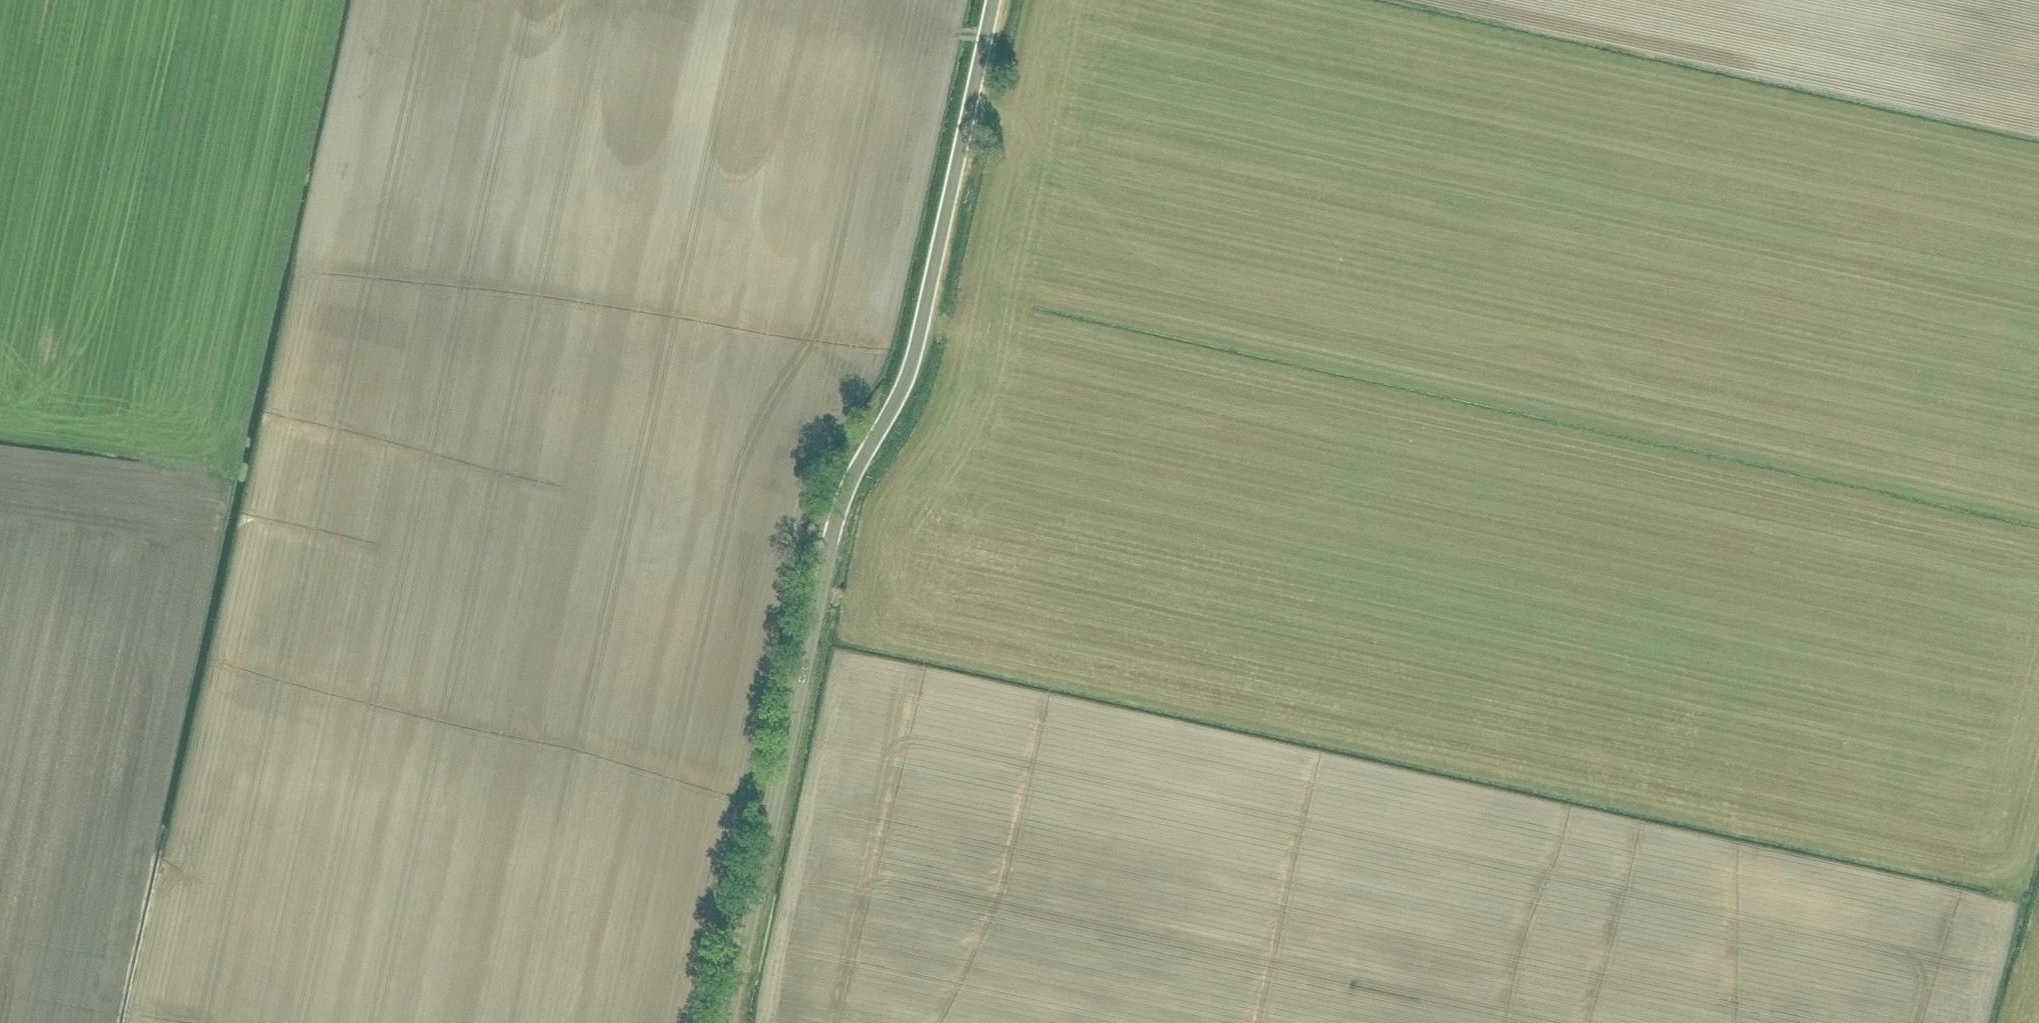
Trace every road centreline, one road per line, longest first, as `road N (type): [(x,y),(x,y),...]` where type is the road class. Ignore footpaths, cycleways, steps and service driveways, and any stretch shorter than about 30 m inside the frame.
road 1 (unclassified): [(726,1022),(825,558),(928,321),(998,0)]

